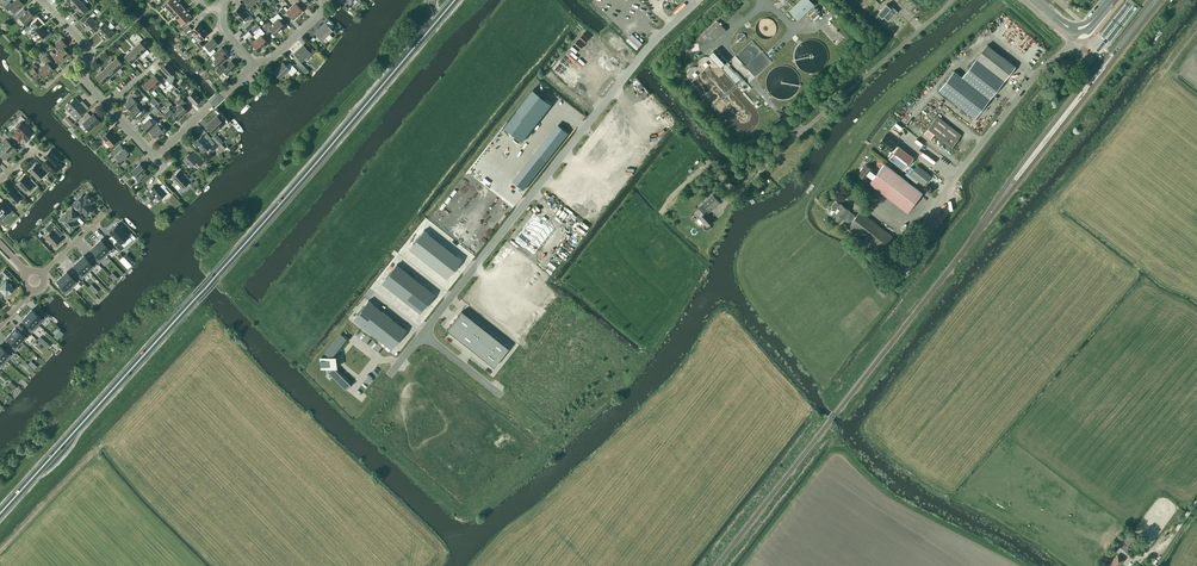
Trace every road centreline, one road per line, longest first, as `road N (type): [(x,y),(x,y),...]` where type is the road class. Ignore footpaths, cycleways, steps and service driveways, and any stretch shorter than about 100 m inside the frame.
road 1 (trunk): [(0,513),(436,22)]
road 2 (unclassified): [(451,298),(625,76),(698,0)]
road 3 (unclassified): [(900,274),(944,192),(1022,90),(1067,51),(1074,28)]
road 4 (unclassified): [(800,132),(951,0)]
road 5 (track): [(104,441),(0,552)]
road 6 (residential): [(155,157),(253,63)]

